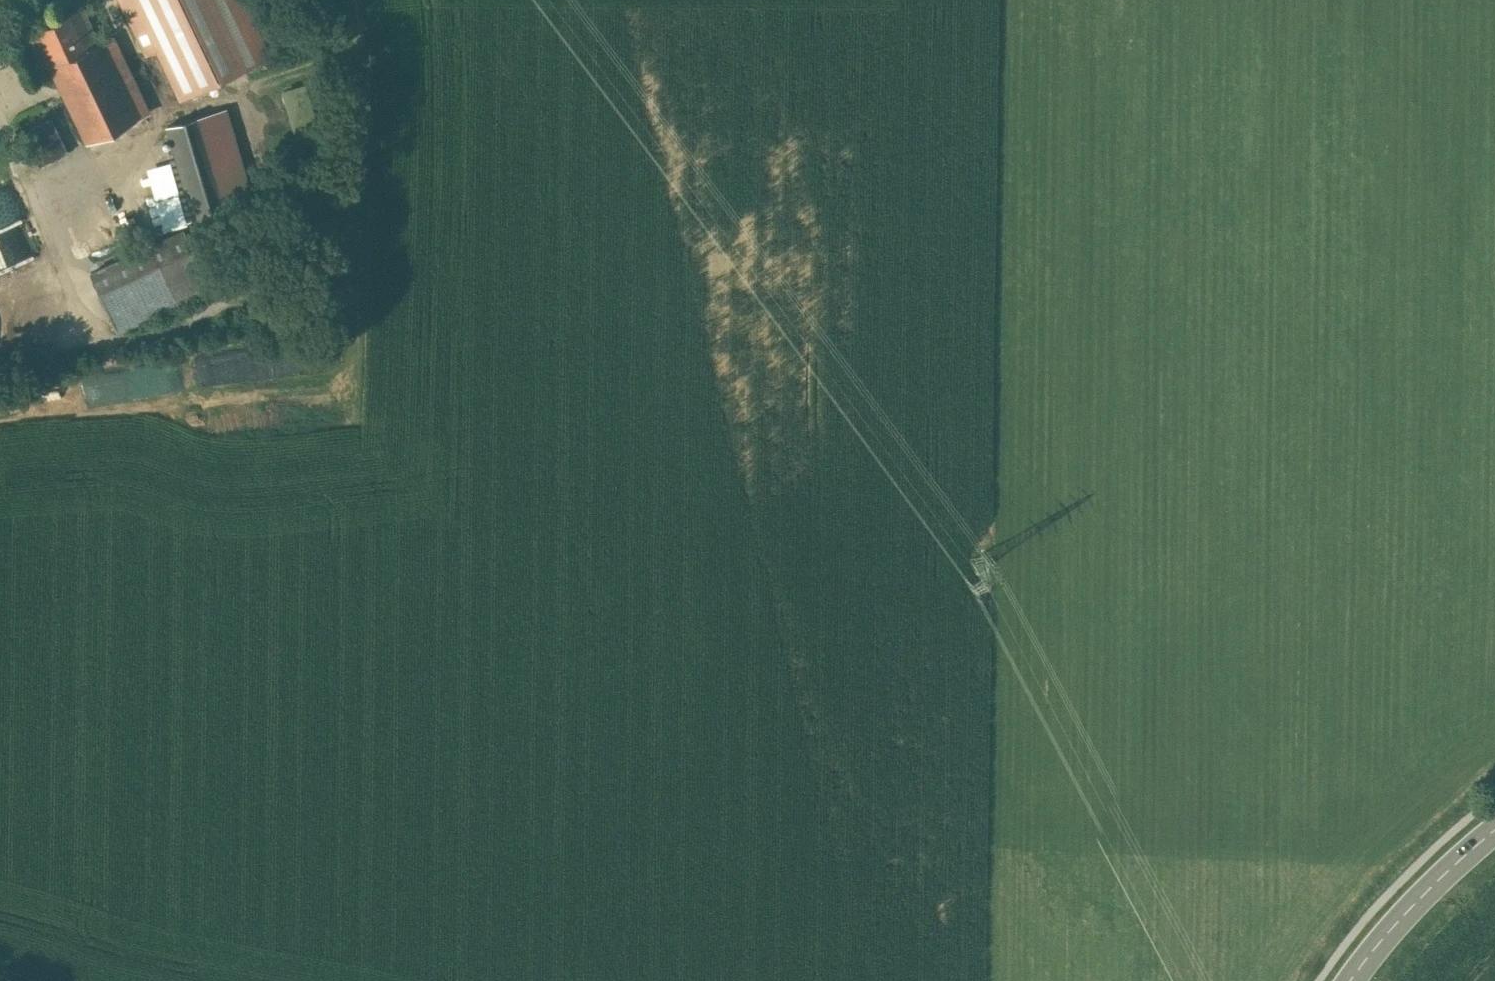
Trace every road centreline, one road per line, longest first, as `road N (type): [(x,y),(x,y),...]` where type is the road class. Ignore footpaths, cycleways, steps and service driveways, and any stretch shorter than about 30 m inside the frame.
road 1 (secondary): [(1494,829),(1392,927),(1350,980)]

